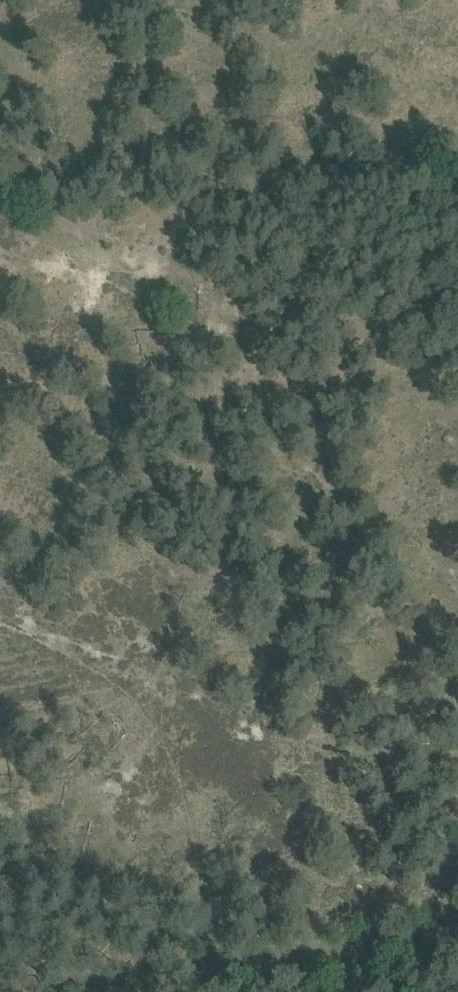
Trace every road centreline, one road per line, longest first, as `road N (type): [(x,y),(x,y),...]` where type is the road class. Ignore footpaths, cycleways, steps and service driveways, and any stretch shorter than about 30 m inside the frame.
road 1 (track): [(177,991),(303,967)]

